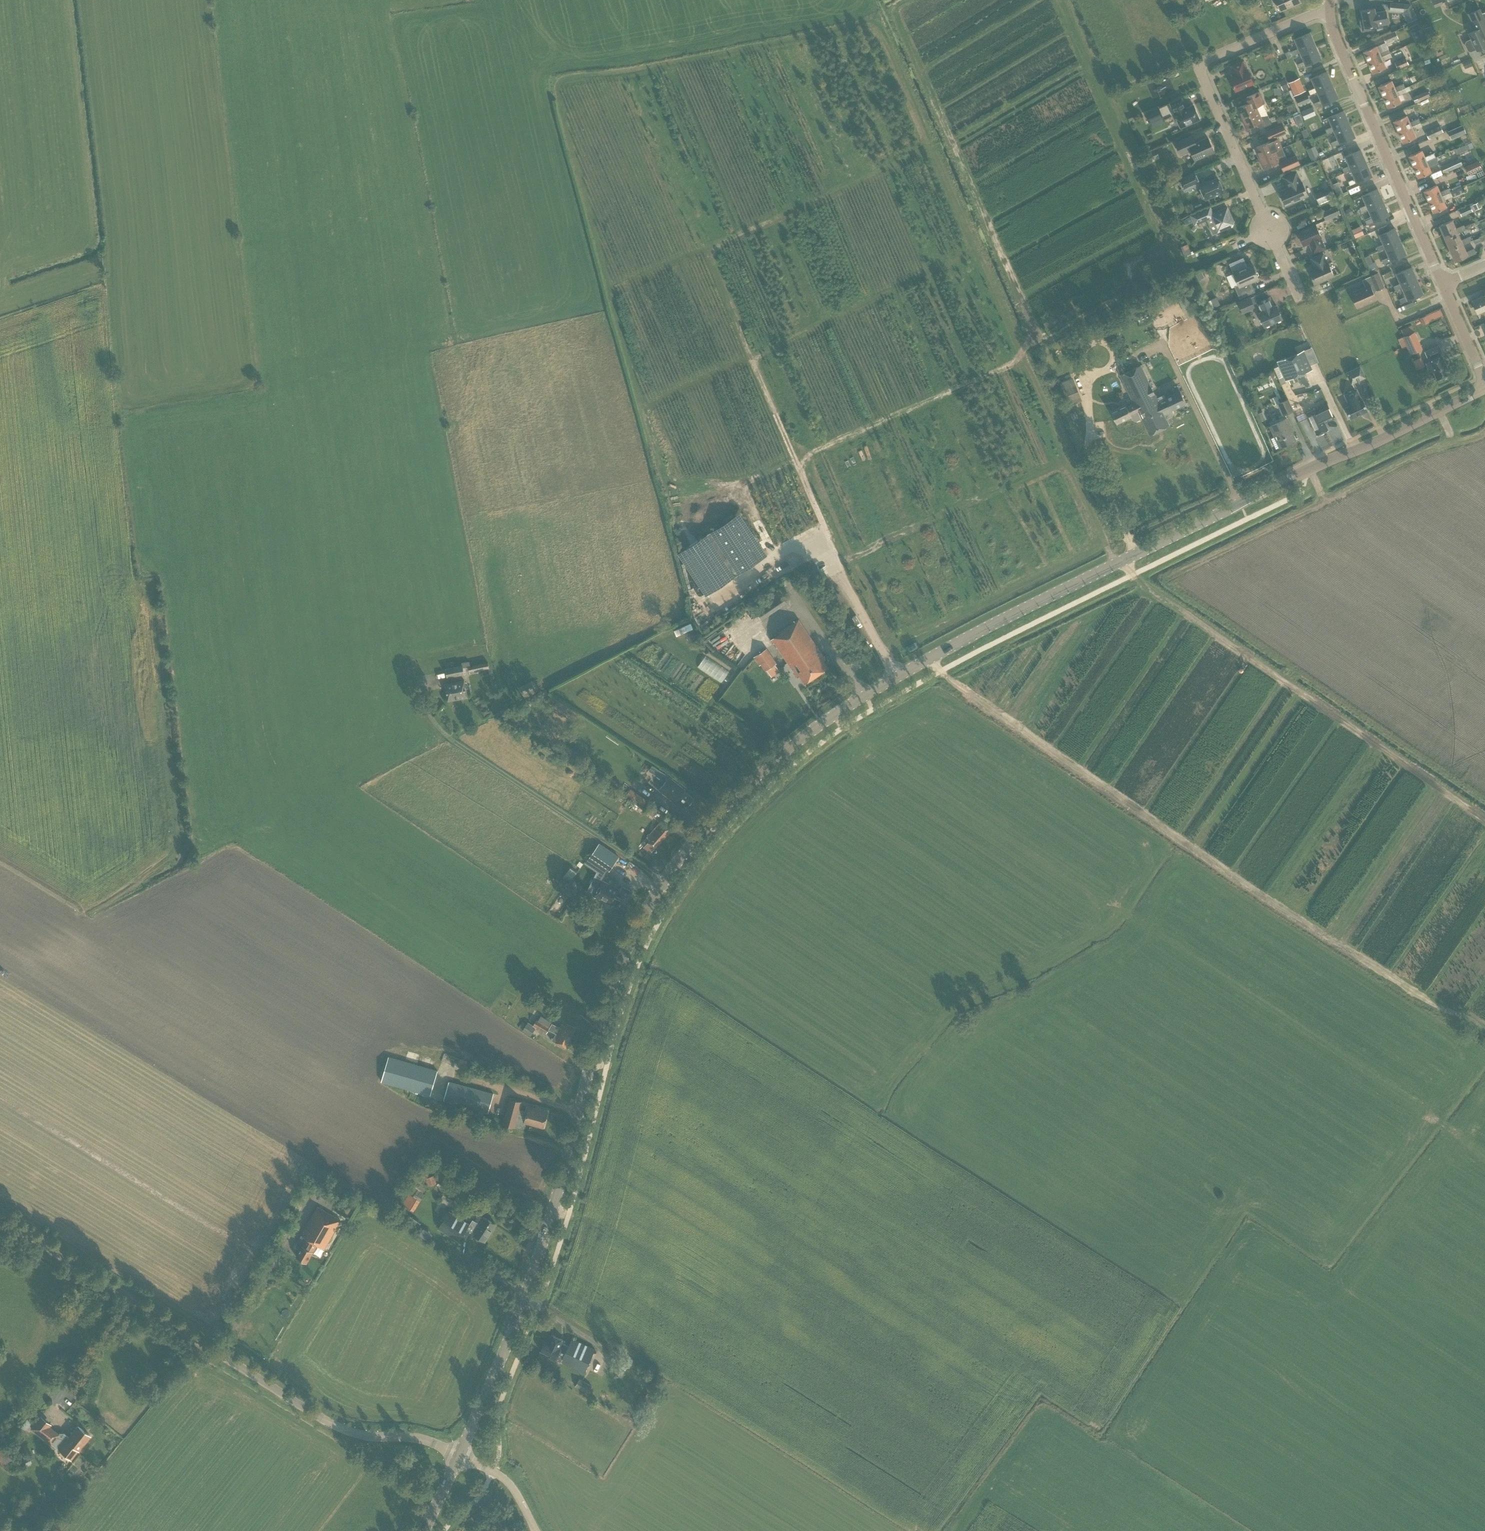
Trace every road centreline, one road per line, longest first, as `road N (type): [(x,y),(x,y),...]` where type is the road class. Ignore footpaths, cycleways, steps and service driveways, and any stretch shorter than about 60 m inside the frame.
road 1 (tertiary): [(460,1455),(514,1334),(642,925),(691,845),(738,792),(850,705),(934,658),(1484,389)]
road 2 (track): [(1484,1023),(1438,1008),(962,693),(944,672)]
road 3 (unclassified): [(460,1455),(324,1419),(0,1215)]
road 4 (track): [(779,571),(824,547),(824,527),(713,252),(786,214)]
road 5 (track): [(1131,577),(1484,821)]
road 6 (residential): [(1270,230),(1200,64),(1330,8)]
road 7 (residential): [(1444,285),(1330,8)]

